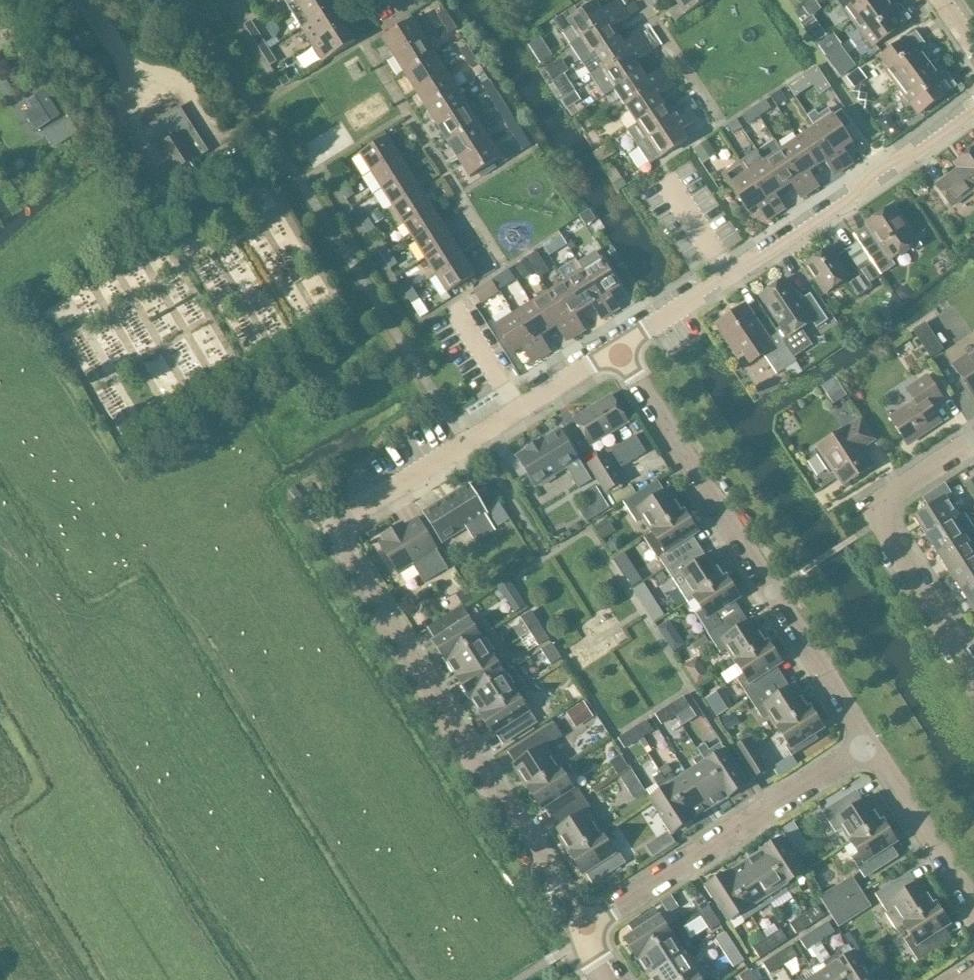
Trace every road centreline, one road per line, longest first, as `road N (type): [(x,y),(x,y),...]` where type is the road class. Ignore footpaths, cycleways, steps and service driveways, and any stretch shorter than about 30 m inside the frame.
road 1 (residential): [(585,925),(333,533),(467,448)]
road 2 (residential): [(467,448),(186,0)]
road 3 (residential): [(870,745),(617,351)]
road 4 (residential): [(585,925),(870,745)]
road 5 (residential): [(973,667),(888,533),(886,498),(973,437)]
road 6 (residential): [(731,277),(973,109)]
road 7 (residential): [(721,123),(660,164),(731,277)]
road 8 (residential): [(973,909),(870,745)]
road 9 (residential): [(467,448),(617,351)]
road 10 (residential): [(617,351),(731,277)]

